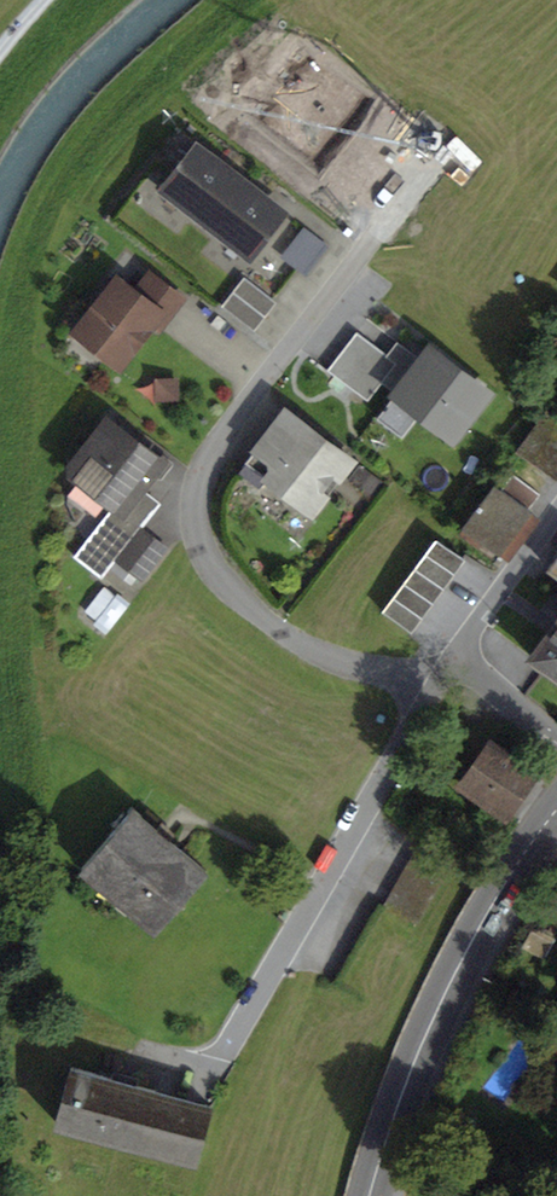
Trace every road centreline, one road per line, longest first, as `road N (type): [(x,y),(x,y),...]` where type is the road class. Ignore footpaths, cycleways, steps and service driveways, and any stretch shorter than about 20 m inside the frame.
road 1 (residential): [(454,665),(390,670),(346,664),(298,644),(236,594),(204,550),(196,506),(202,470),(226,429),(384,222)]
road 2 (residential): [(454,665),(217,1057)]
road 3 (primary): [(556,812),(457,973),(398,1111),(373,1195)]
road 4 (residential): [(556,514),(454,665)]
road 5 (residential): [(556,737),(454,665)]

